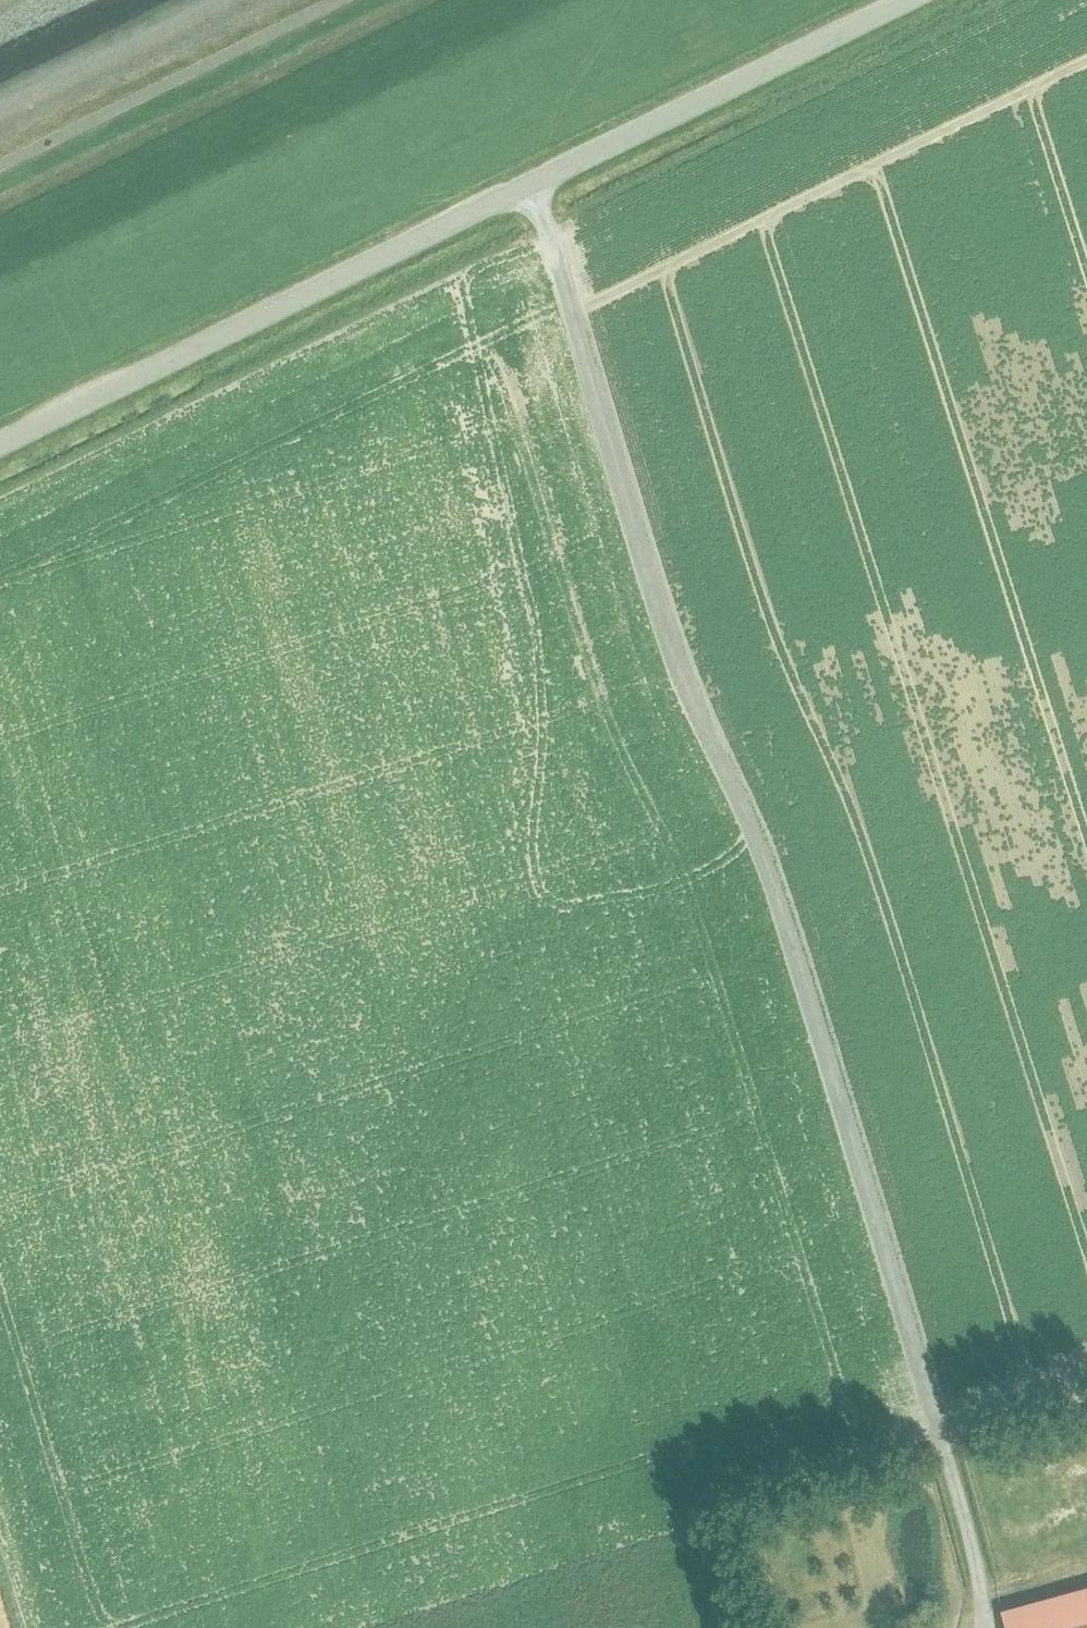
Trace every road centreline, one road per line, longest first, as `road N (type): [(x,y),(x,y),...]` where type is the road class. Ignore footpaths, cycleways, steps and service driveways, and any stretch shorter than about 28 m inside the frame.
road 1 (tertiary): [(0,445),(909,0)]

